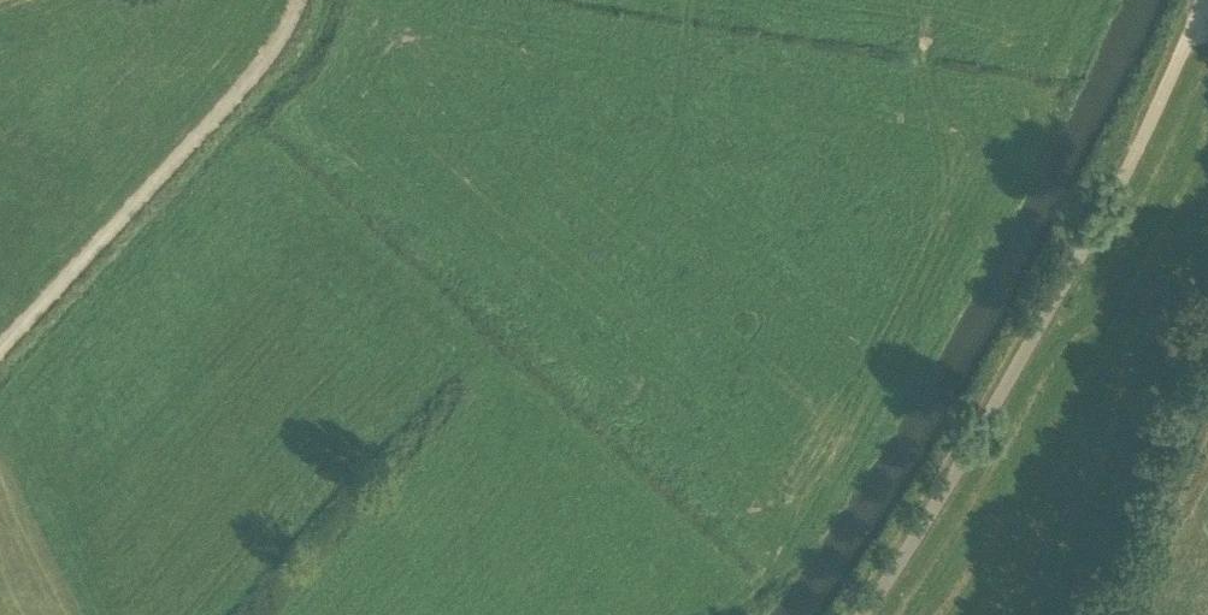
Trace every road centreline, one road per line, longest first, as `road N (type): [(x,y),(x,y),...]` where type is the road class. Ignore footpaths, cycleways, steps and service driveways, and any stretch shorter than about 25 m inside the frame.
road 1 (track): [(867,614),(1104,217),(1206,0)]
road 2 (track): [(297,0),(259,68),(0,348)]
road 3 (track): [(510,353),(269,614)]

